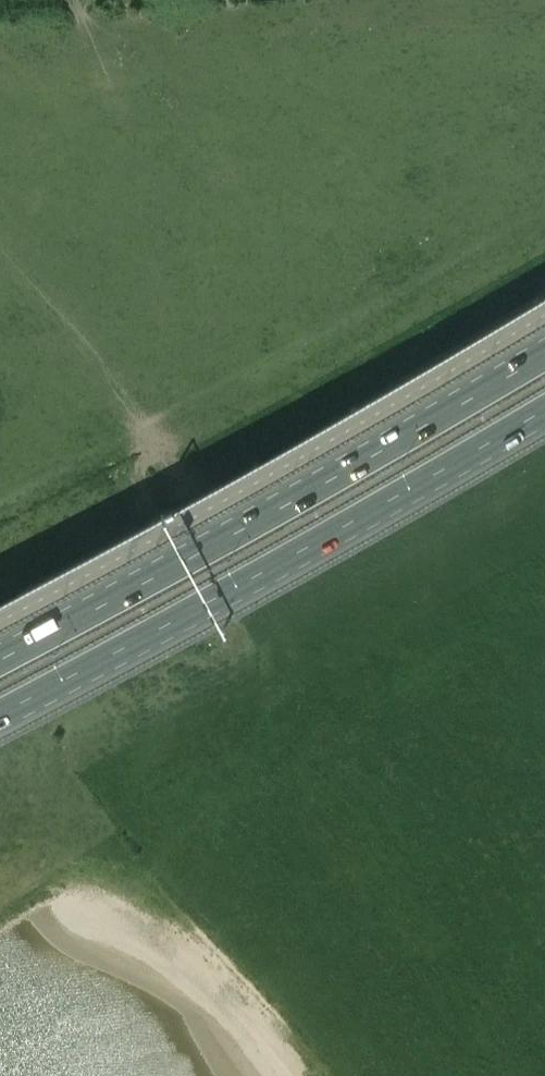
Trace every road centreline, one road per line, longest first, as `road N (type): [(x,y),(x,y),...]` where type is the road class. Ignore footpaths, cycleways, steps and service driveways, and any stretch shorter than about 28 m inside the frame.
road 1 (trunk): [(0,695),(544,396)]
road 2 (trunk): [(544,344),(0,643)]

